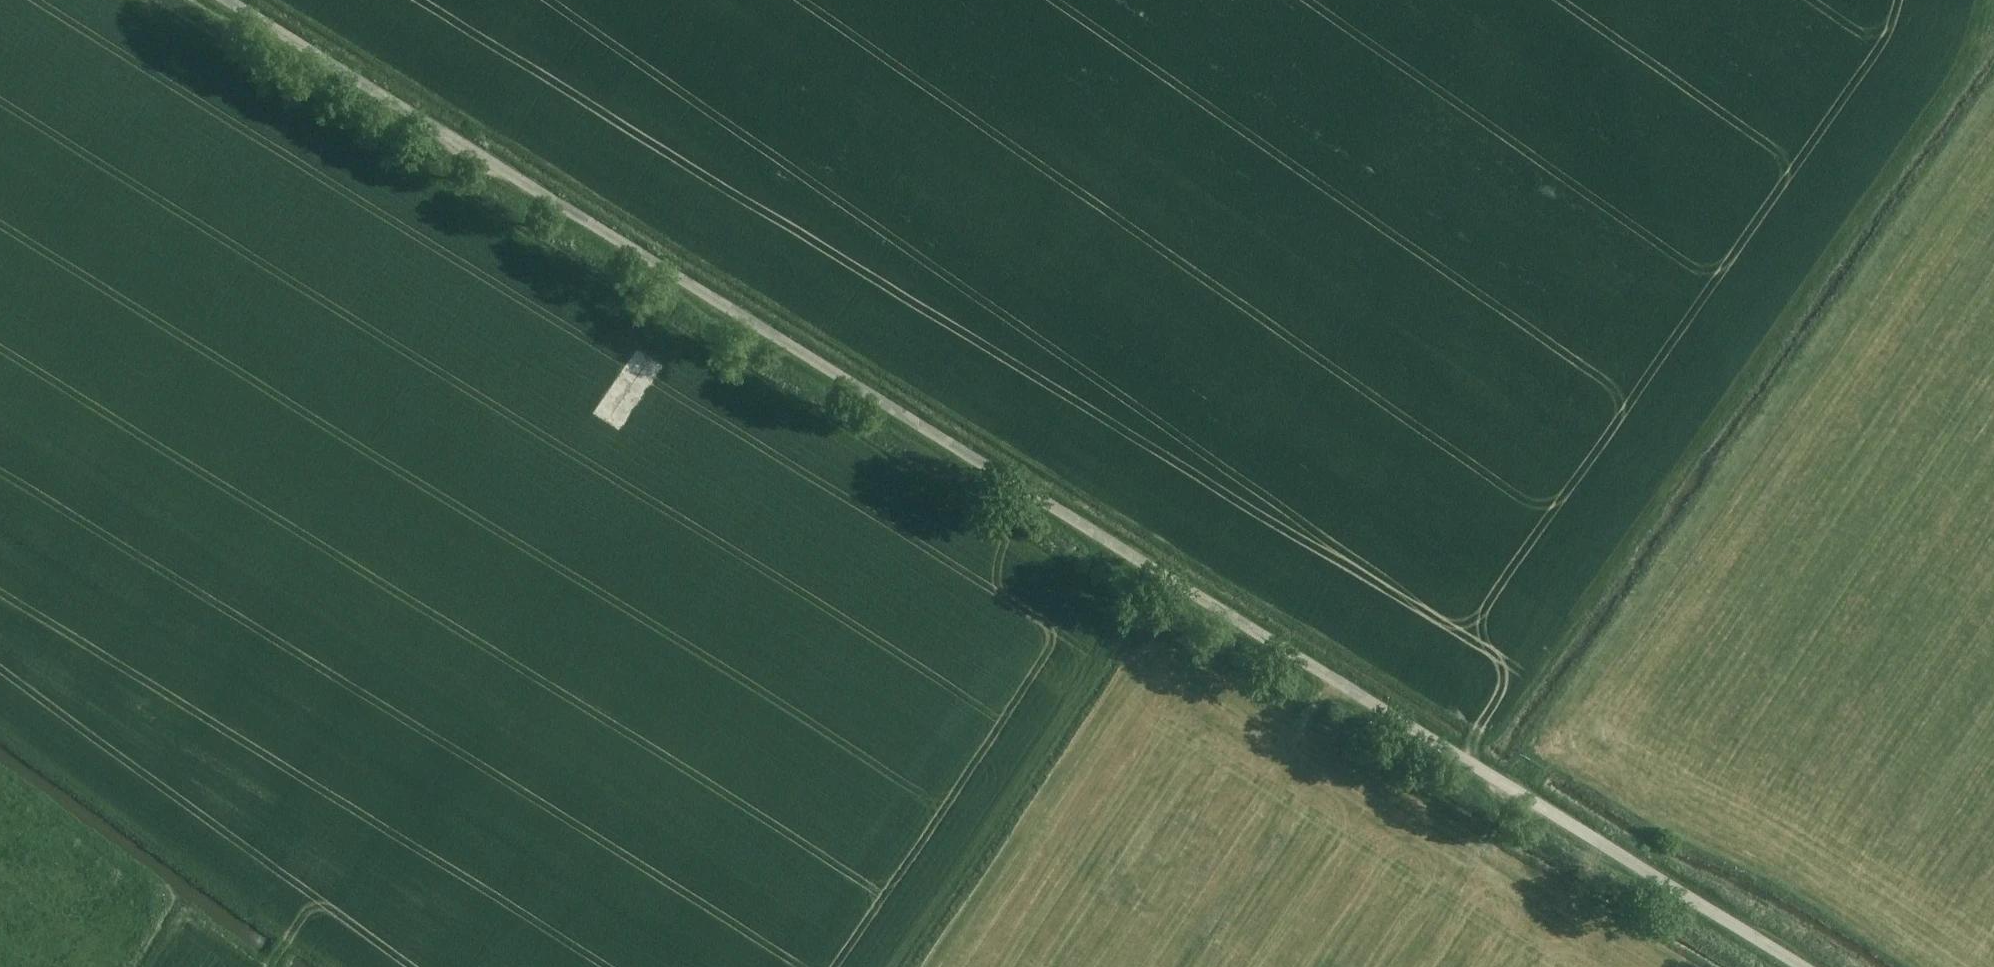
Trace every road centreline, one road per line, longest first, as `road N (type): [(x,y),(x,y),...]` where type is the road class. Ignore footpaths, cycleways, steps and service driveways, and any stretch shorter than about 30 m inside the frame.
road 1 (unclassified): [(224,0),(1807,966)]

